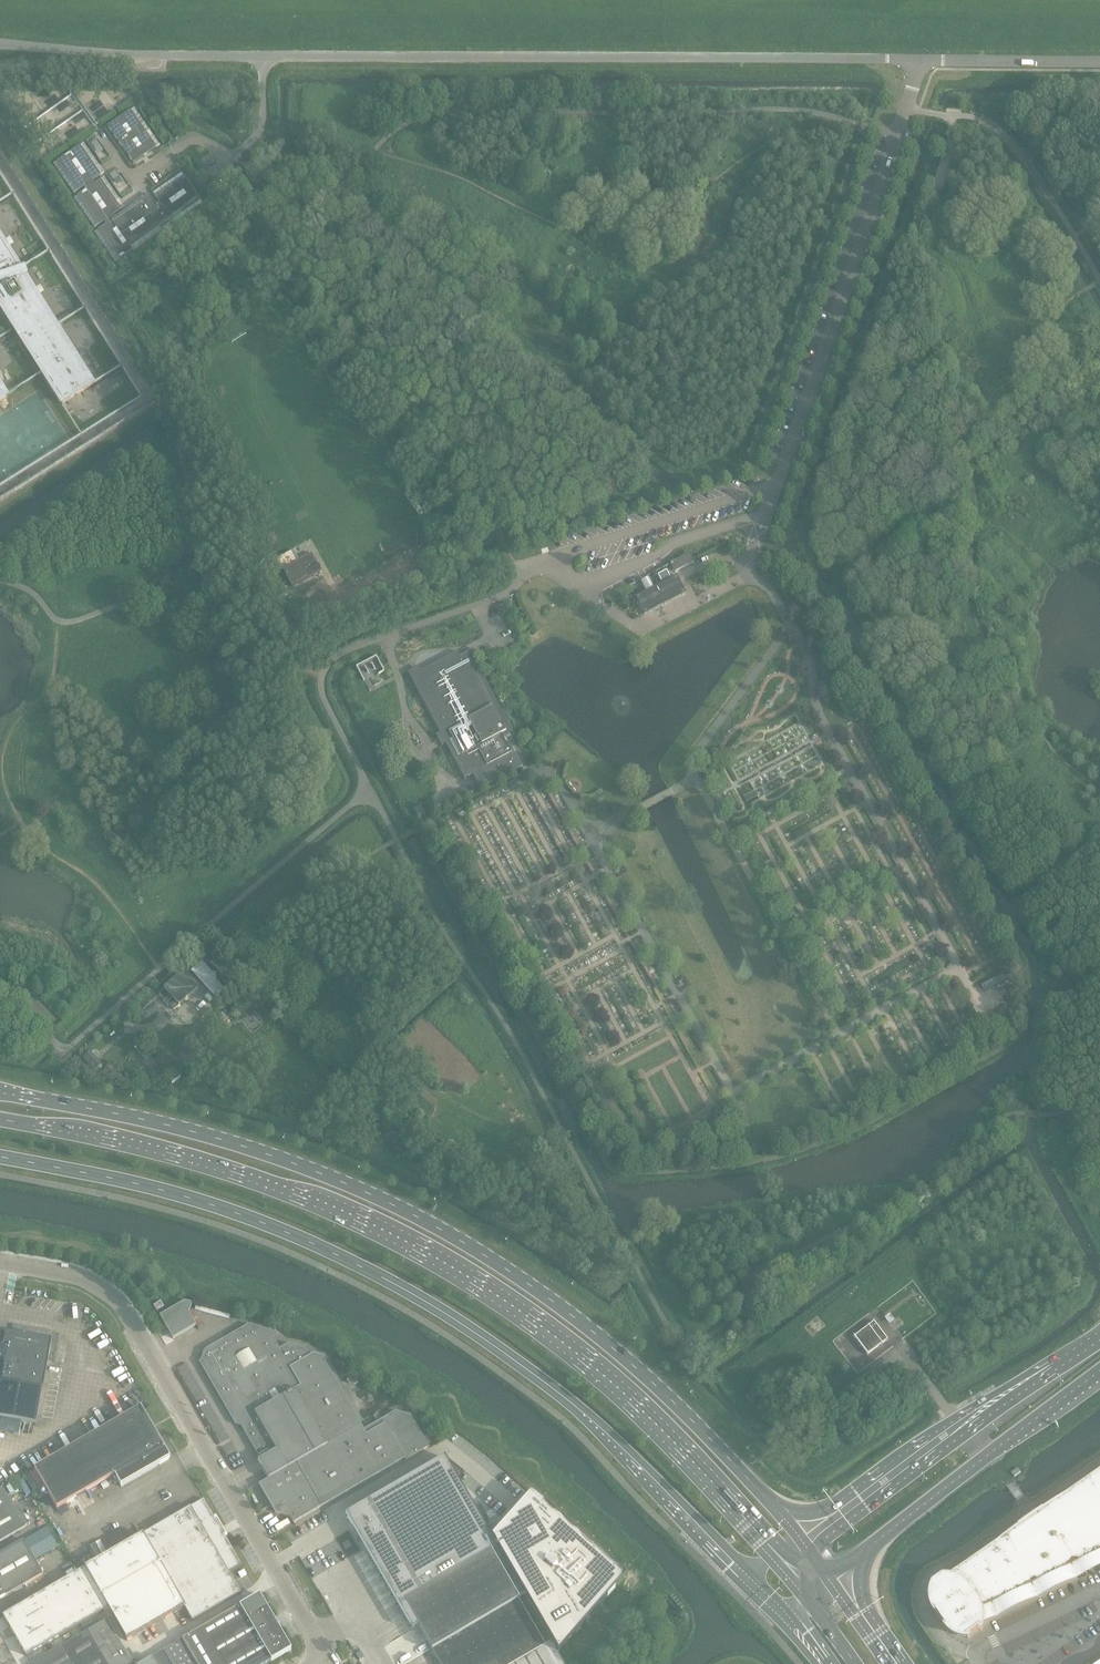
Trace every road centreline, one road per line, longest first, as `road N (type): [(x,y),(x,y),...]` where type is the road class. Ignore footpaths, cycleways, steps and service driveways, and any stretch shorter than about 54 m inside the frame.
road 1 (primary): [(0,1119),(241,1178),(443,1269),(620,1398),(808,1599)]
road 2 (primary): [(814,1554),(628,1361),(525,1279),(447,1233),(308,1168),(229,1141),(0,1092)]
road 3 (unclassified): [(736,1317),(691,1342),(669,1327),(368,789)]
road 4 (unclassified): [(261,54),(920,58)]
road 5 (unclassified): [(313,1663),(317,1635),(128,1313),(112,1294),(73,1275),(0,1262)]
road 6 (unclassified): [(11,995),(65,1051),(368,789)]
road 7 (unclassified): [(777,480),(920,58)]
road 8 (unclassified): [(368,789),(321,691),(331,661),(506,594),(534,563),(569,551)]
road 9 (primary): [(1099,1340),(981,1420),(814,1554)]
road 10 (primary): [(835,1576),(1099,1371)]
road 11 (residential): [(1099,1464),(927,1577),(921,1606),(937,1634),(975,1654)]
road 12 (unclassified): [(0,43),(261,54)]
road 13 (unclassified): [(777,480),(569,551)]
road 14 (unclassified): [(920,58),(1099,59)]
road 15 (track): [(1099,1239),(1045,1141),(1046,1114)]
road 16 (residential): [(1099,1593),(975,1654)]

